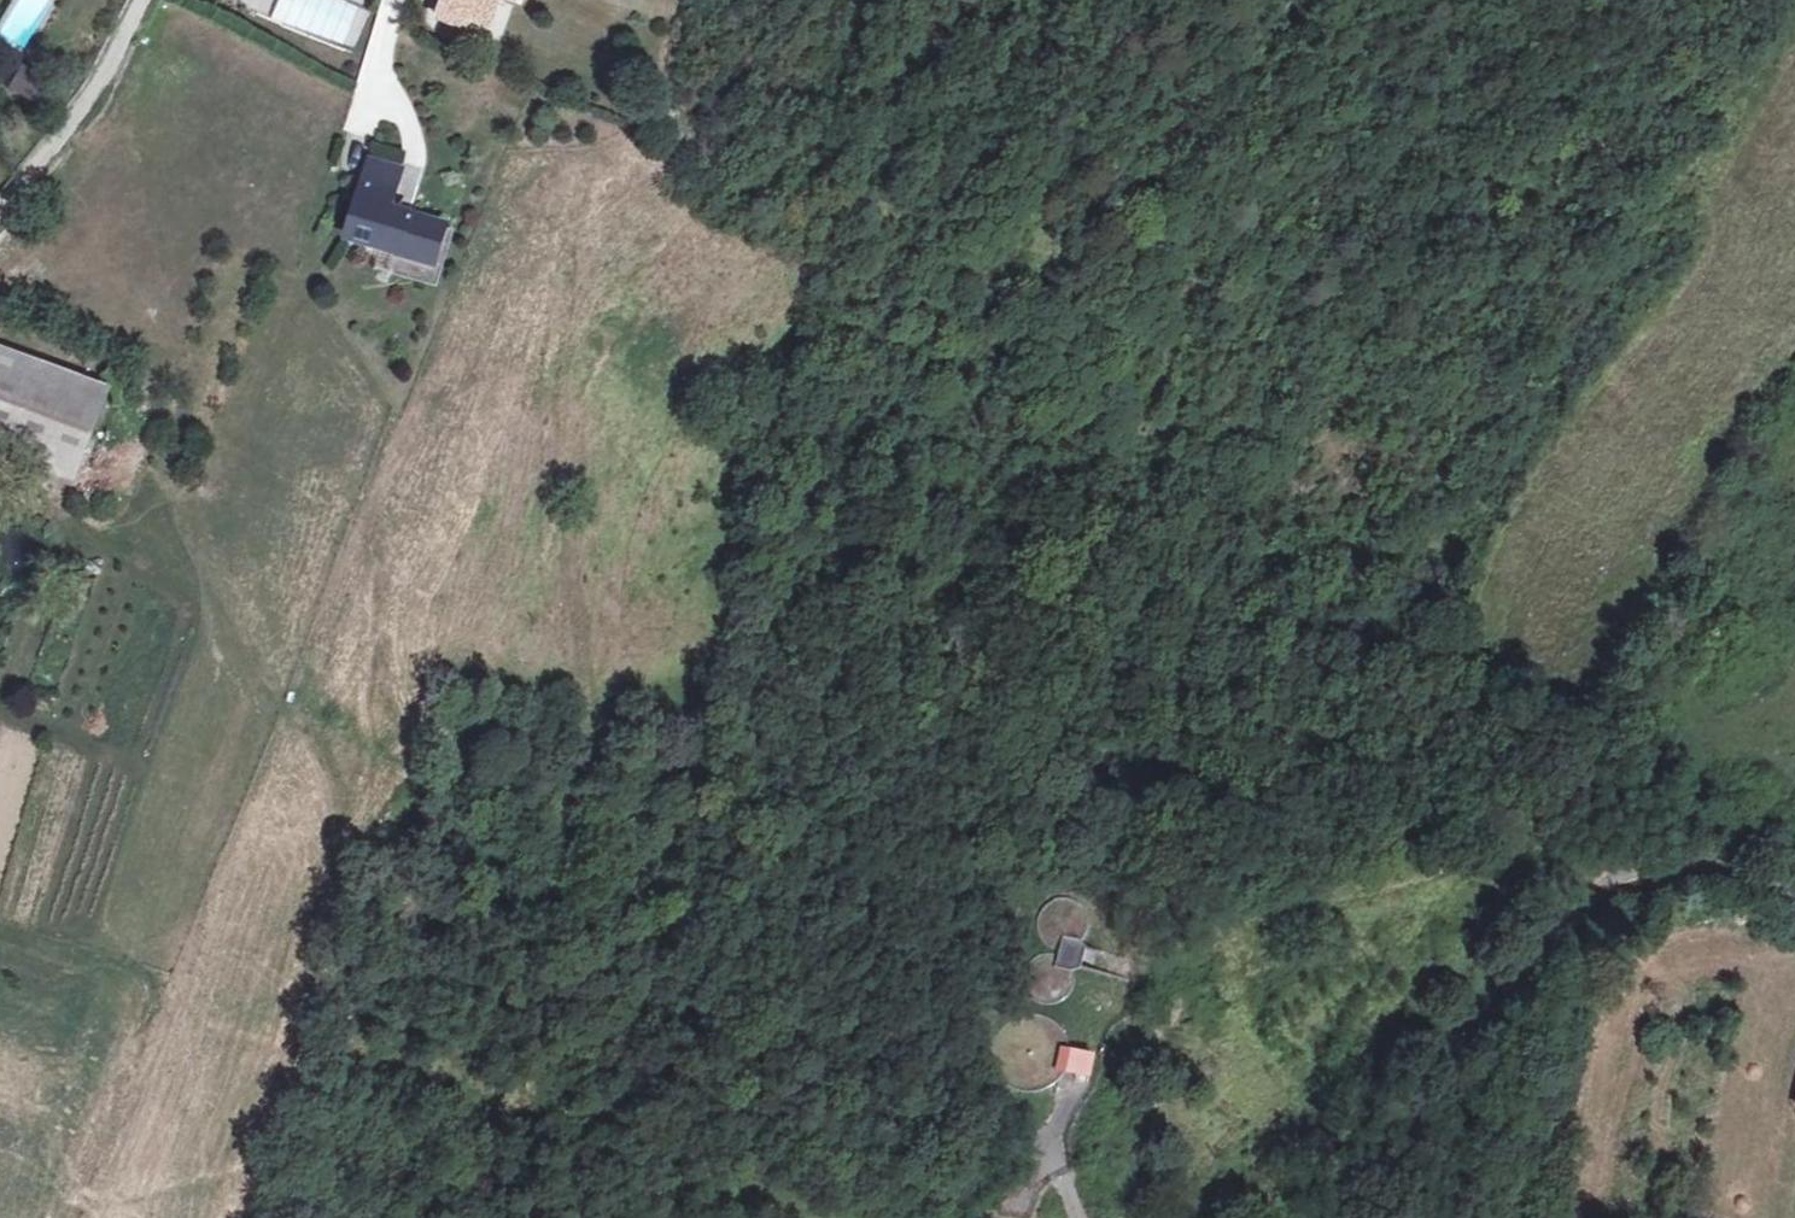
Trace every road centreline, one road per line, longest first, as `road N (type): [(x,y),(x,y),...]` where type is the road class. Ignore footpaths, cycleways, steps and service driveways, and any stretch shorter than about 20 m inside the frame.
road 1 (unclassified): [(1362,1217),(1484,1040),(1603,892),(1657,865),(1722,864),(1794,885)]
road 2 (unclassified): [(0,220),(91,106),(141,0)]

